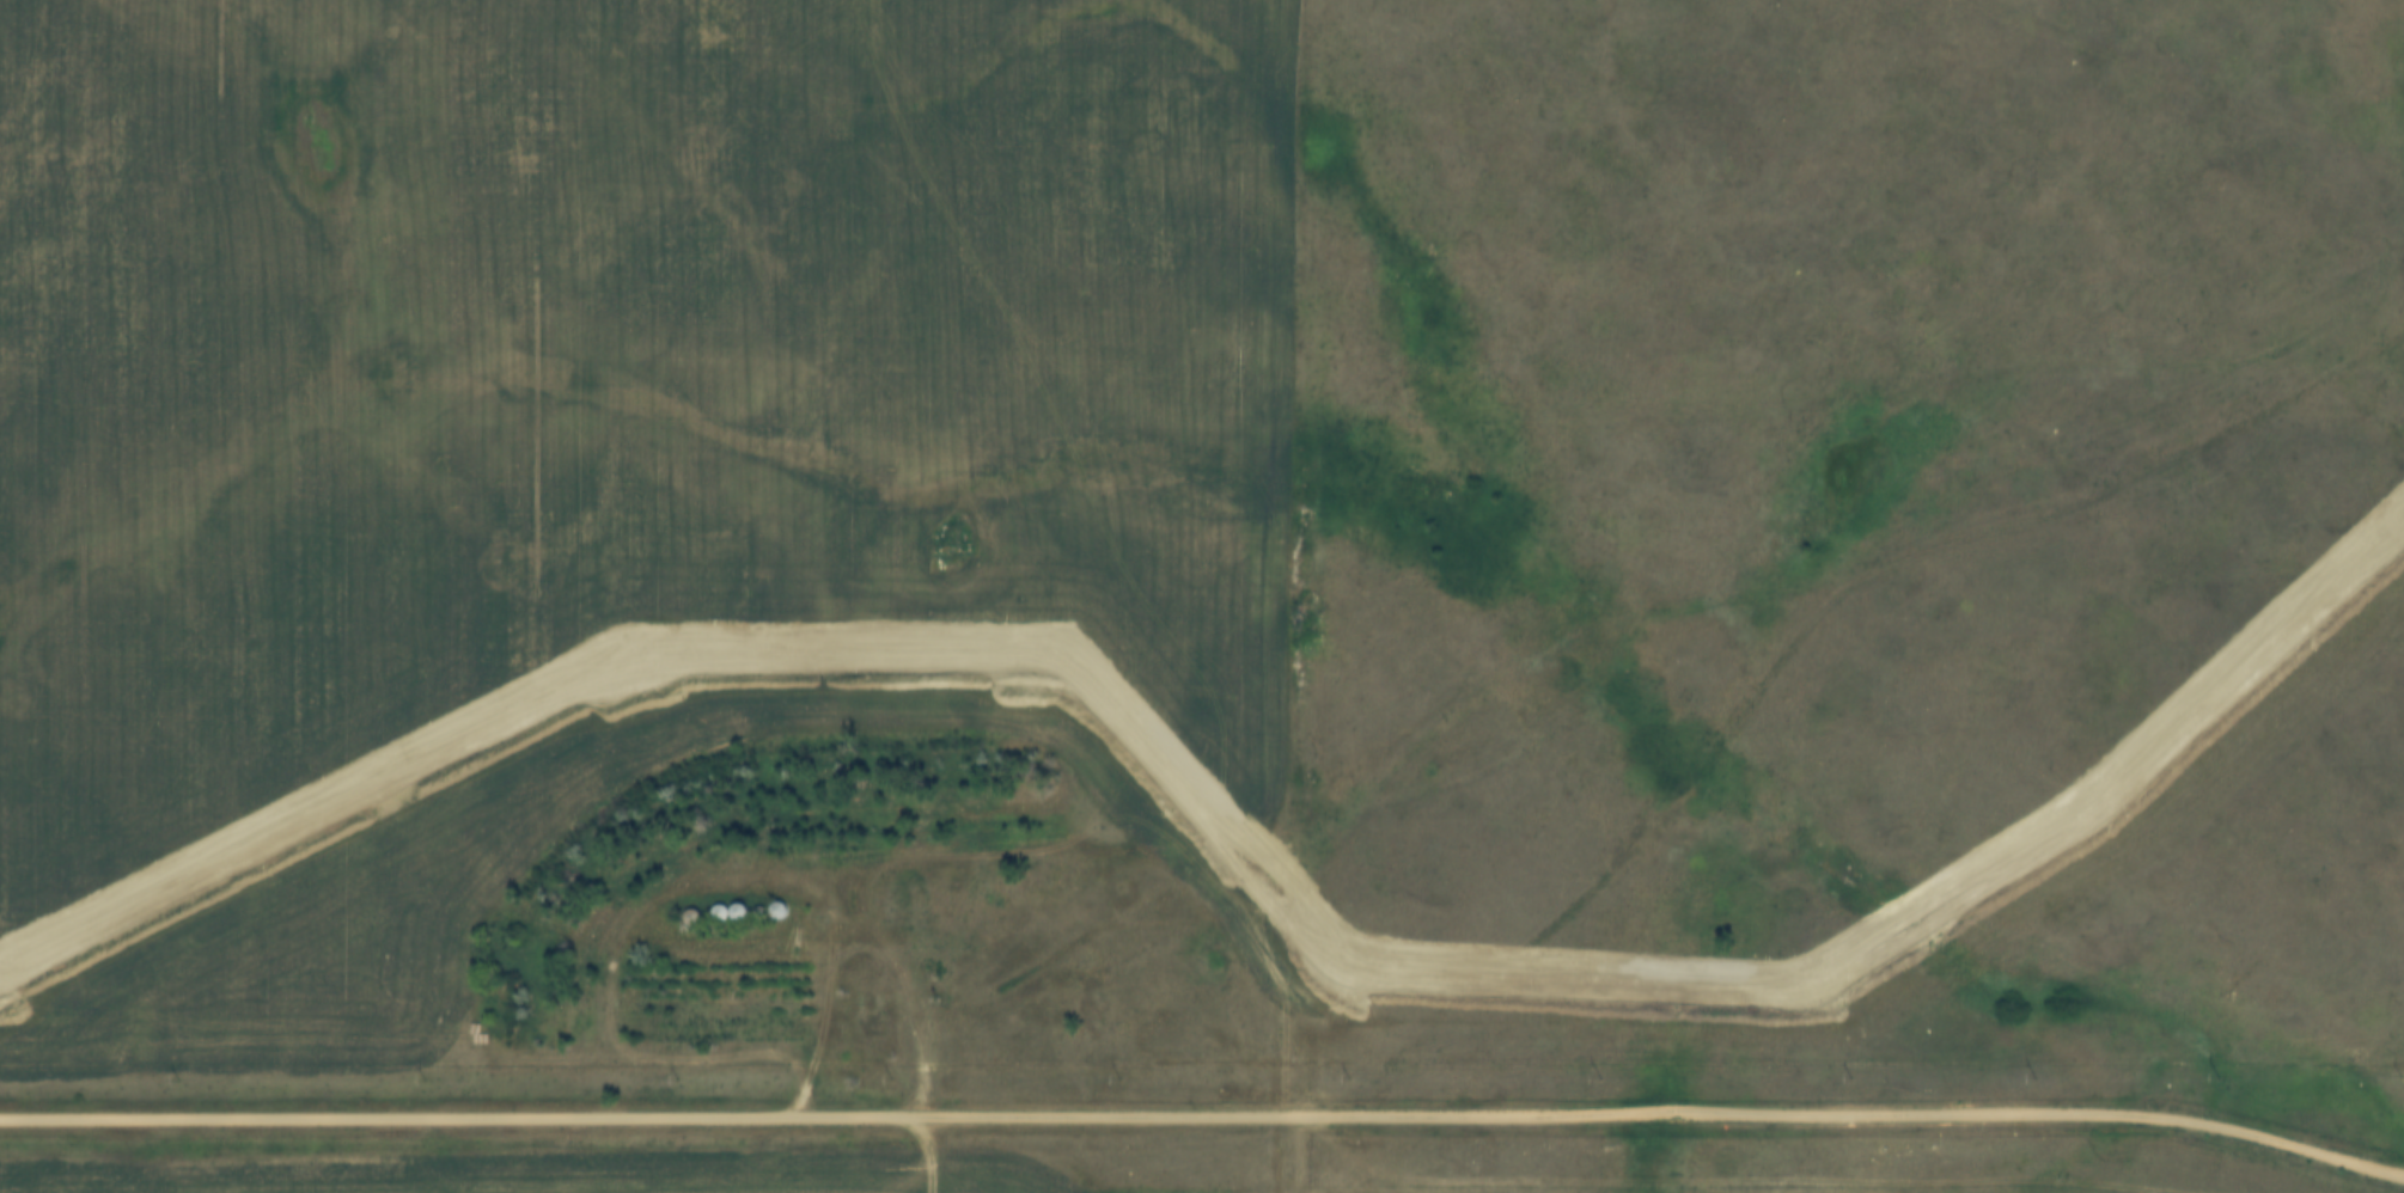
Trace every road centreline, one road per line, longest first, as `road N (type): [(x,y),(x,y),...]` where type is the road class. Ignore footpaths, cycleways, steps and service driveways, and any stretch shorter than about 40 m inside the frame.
road 1 (residential): [(2403,1177),(2156,1115),(0,1124)]
road 2 (track): [(794,1122),(801,1073),(789,1065),(765,1057),(647,1062),(610,1035),(604,1011),(611,936),(626,908),(719,868),(809,869),(829,881),(903,955),(917,987),(925,1065),(899,1120)]

